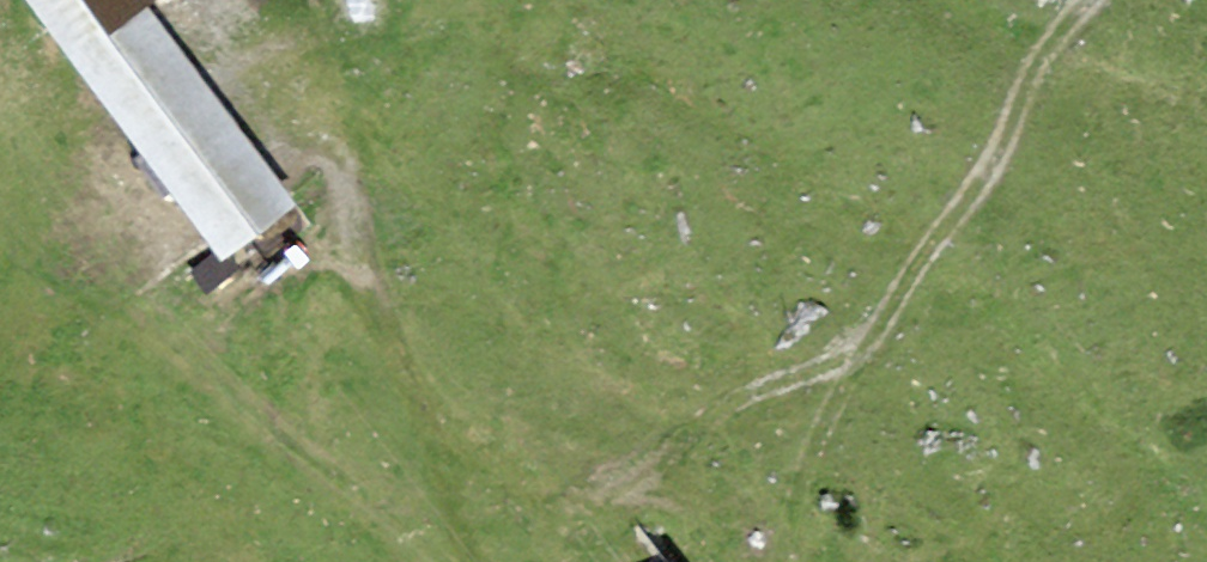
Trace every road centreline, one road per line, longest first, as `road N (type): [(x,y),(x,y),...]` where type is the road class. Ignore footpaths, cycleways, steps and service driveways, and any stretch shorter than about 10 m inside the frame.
road 1 (track): [(593,482),(502,467),(416,395),(355,294),(351,193),(318,134),(239,50),(232,0)]
road 2 (track): [(1088,0),(1033,62),(1010,128),(974,191),(872,329),(814,445),(797,530),(803,561)]
road 3 (track): [(0,143),(208,561)]
road 4 (track): [(500,561),(520,528),(714,406),(801,377)]
road 5 (track): [(416,395),(479,561)]

